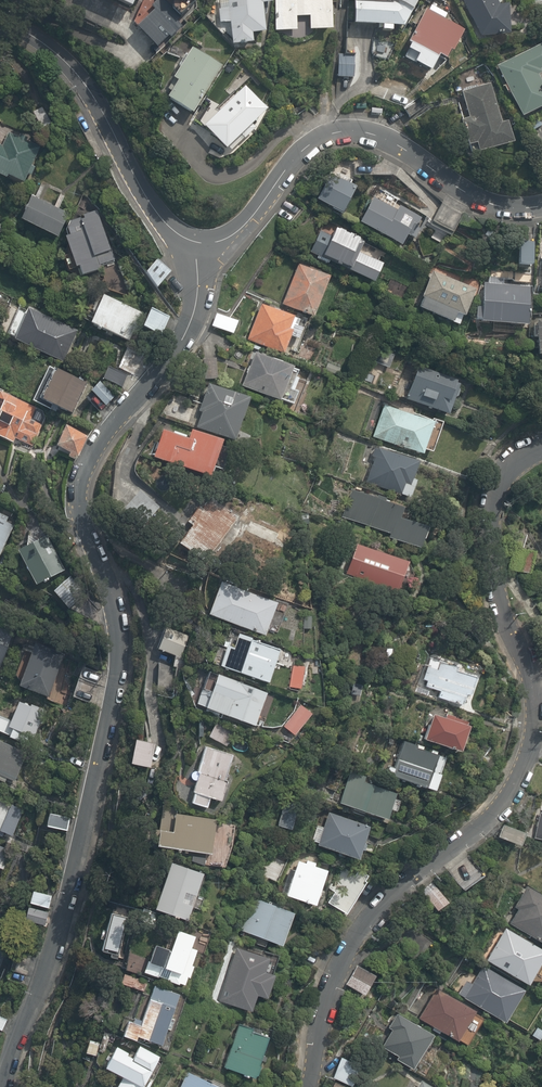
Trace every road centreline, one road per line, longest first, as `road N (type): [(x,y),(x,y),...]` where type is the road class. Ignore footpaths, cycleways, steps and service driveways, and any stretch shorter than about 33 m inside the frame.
road 1 (residential): [(196,244),(200,286),(190,324),(110,427),(84,480),(84,525),(114,616),(114,676),(69,882),(2,1086)]
road 2 (residential): [(541,451),(509,475),(495,497),(490,541),(503,611),(530,681),(528,749),(484,815),(358,934),(337,969),(307,1086)]
road 3 (residential): [(196,244),(225,238),(311,145),(344,133),(383,139),(487,202),(541,208)]
road 4 (residential): [(0,26),(59,62),(144,210),(196,244)]

